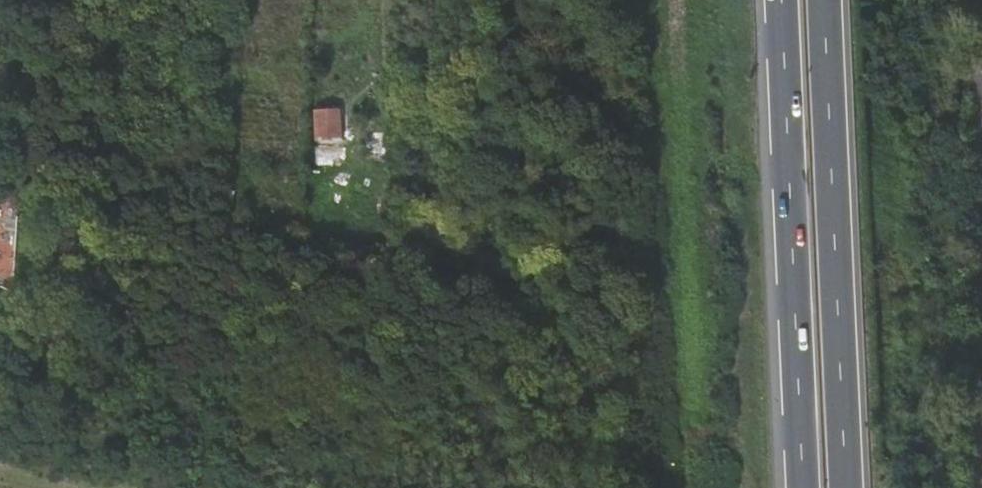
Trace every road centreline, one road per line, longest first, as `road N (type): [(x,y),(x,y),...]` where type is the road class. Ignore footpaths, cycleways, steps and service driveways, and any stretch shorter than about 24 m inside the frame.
road 1 (track): [(702,0),(733,487)]
road 2 (trunk): [(845,487),(824,0)]
road 3 (trunk): [(782,0),(803,487)]

